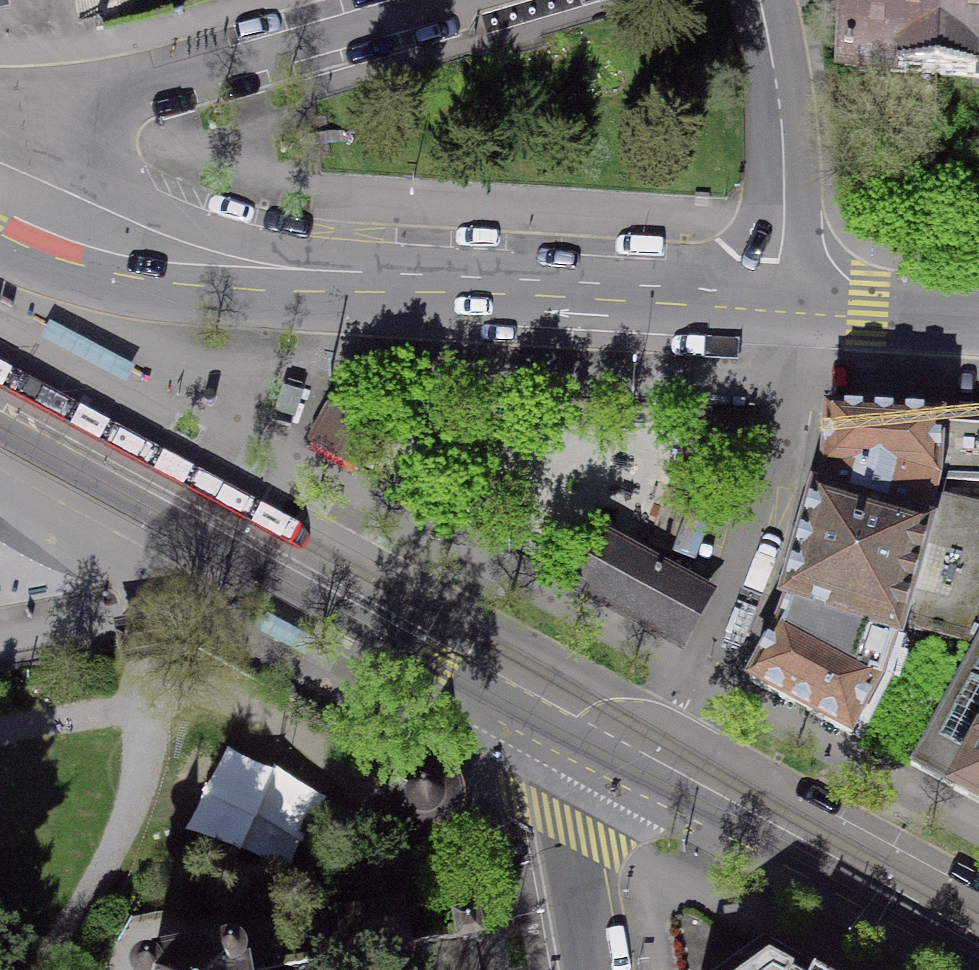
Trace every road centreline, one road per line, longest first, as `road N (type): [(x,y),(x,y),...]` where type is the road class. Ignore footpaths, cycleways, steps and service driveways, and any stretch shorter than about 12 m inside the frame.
road 1 (tertiary): [(776,304),(441,291),(337,301),(162,294),(0,246)]
road 2 (tertiary): [(0,414),(541,701)]
road 3 (tertiary): [(541,701),(978,937)]
road 4 (residential): [(776,304),(781,108),(766,0)]
road 5 (residential): [(589,969),(541,701)]
road 6 (tertiary): [(978,317),(776,304)]

